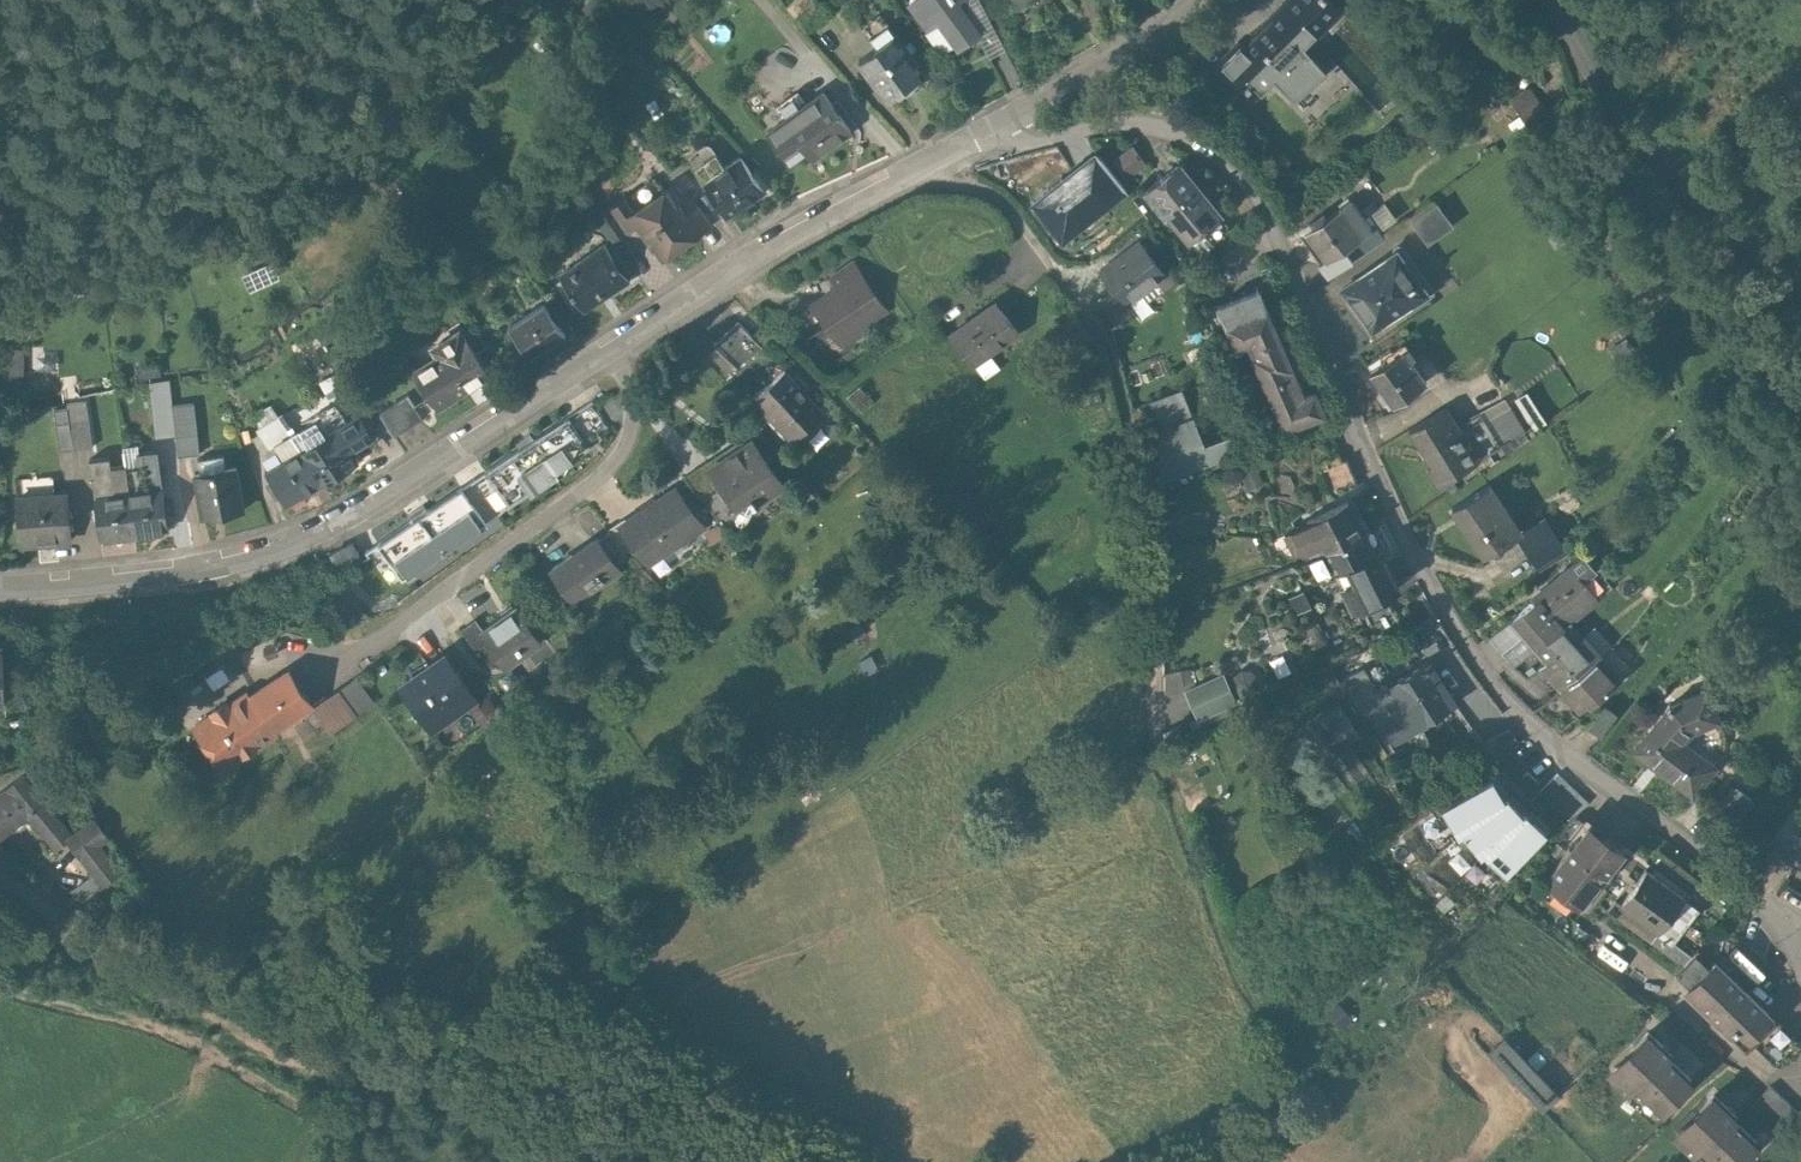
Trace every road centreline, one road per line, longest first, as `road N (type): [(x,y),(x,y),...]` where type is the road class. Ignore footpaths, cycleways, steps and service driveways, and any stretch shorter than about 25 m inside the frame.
road 1 (residential): [(1014,116),(1037,138),(1115,121),(1178,131),(1247,180),(1293,268),(1407,552),(1488,687),(1554,756),(1794,931),(1800,962)]
road 2 (residential): [(0,603),(190,582),(292,555),(389,501),(747,262),(1014,116)]
road 3 (track): [(925,164),(941,184),(989,191),(1008,205),(1105,344),(1158,549),(1159,753),(1180,832),(1287,1086),(1283,1120),(1264,1150),(1237,1161)]
road 4 (track): [(77,944),(235,992),(314,1026),(440,1020),(513,1032),(586,1073),(668,1088),(776,1161)]
road 5 (unclassified): [(1555,0),(1632,124),(1683,179),(1800,281)]
road 6 (track): [(313,0),(177,102),(0,175)]
road 7 (residential): [(1014,116),(1142,41),(1188,0)]

